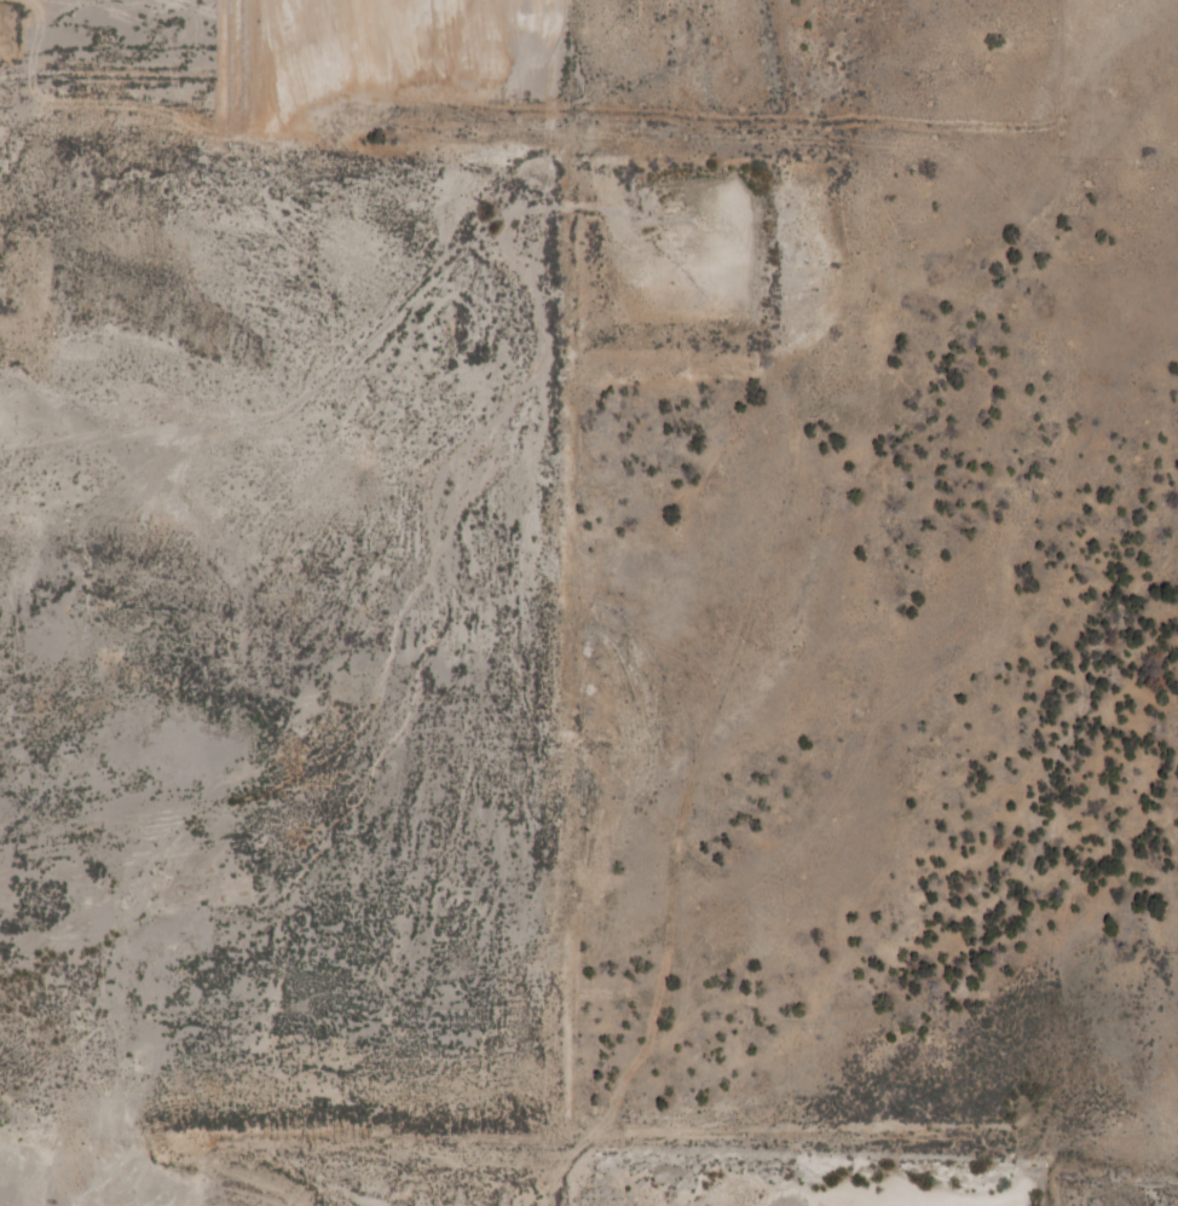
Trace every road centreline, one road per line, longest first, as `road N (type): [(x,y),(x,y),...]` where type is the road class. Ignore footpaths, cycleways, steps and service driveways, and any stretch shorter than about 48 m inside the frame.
road 1 (residential): [(1177,1162),(1090,1153),(0,1158)]

